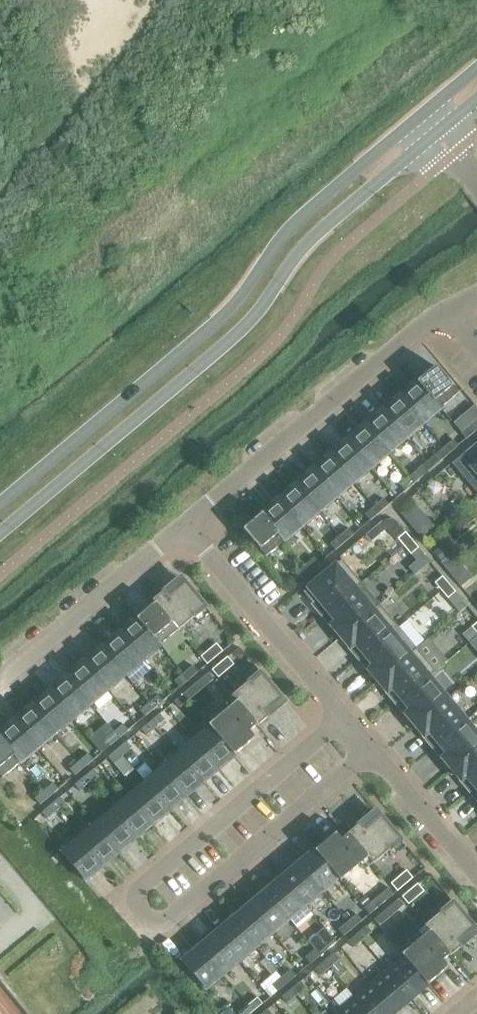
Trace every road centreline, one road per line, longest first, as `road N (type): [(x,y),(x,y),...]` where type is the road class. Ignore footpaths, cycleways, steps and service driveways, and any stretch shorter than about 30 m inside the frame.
road 1 (secondary): [(0,533),(213,355),(252,319),(308,240),(436,132)]
road 2 (secondary): [(422,116),(284,234),(220,322),(0,503)]
road 3 (residential): [(446,313),(402,337),(178,528)]
road 4 (residential): [(145,885),(350,722)]
road 5 (residential): [(178,528),(350,722)]
road 6 (residential): [(178,528),(0,680)]
road 7 (residential): [(350,722),(476,876)]

